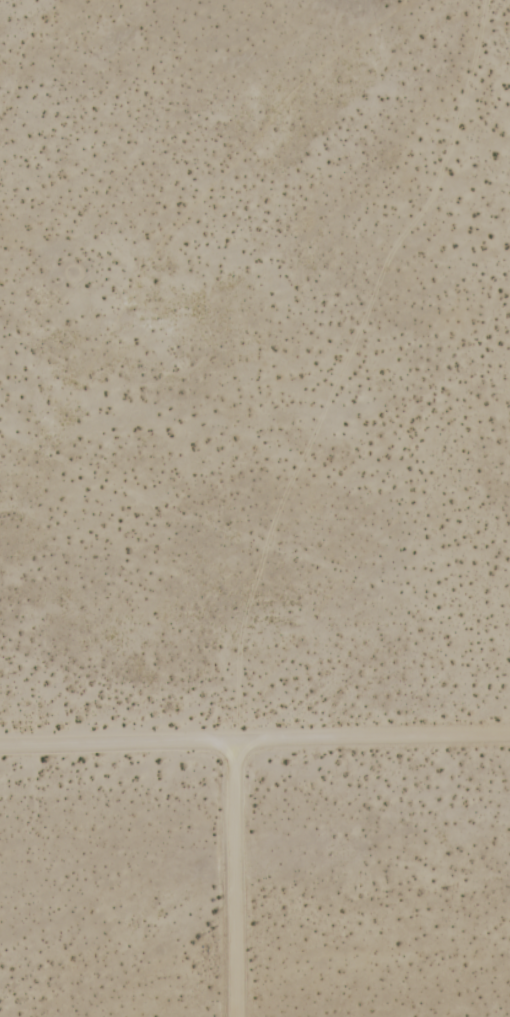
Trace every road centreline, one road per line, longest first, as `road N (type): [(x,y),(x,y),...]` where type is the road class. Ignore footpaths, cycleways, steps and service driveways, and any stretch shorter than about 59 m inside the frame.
road 1 (track): [(509,735),(0,744)]
road 2 (track): [(234,738),(237,1016)]

